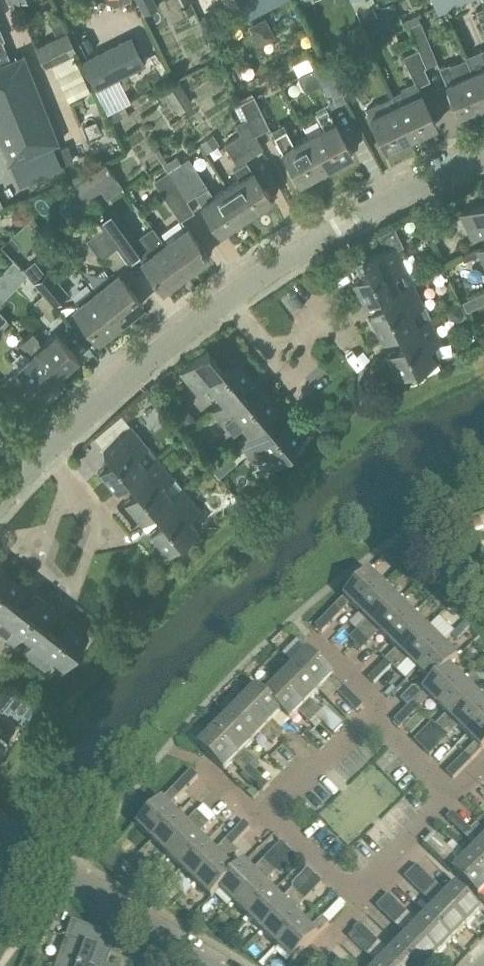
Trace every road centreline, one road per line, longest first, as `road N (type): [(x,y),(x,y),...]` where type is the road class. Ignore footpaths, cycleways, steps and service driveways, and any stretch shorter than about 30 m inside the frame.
road 1 (residential): [(232,301),(290,258),(483,153)]
road 2 (residential): [(218,965),(0,830)]
road 3 (residential): [(46,457),(139,368),(232,301)]
road 4 (residential): [(362,361),(322,305),(293,375),(232,301)]
road 5 (residential): [(75,479),(110,529),(74,595),(35,561)]
road 6 (residential): [(383,710),(264,822)]
road 7 (residential): [(453,798),(377,871),(362,905)]
road 8 (residential): [(362,905),(289,831),(264,822)]

